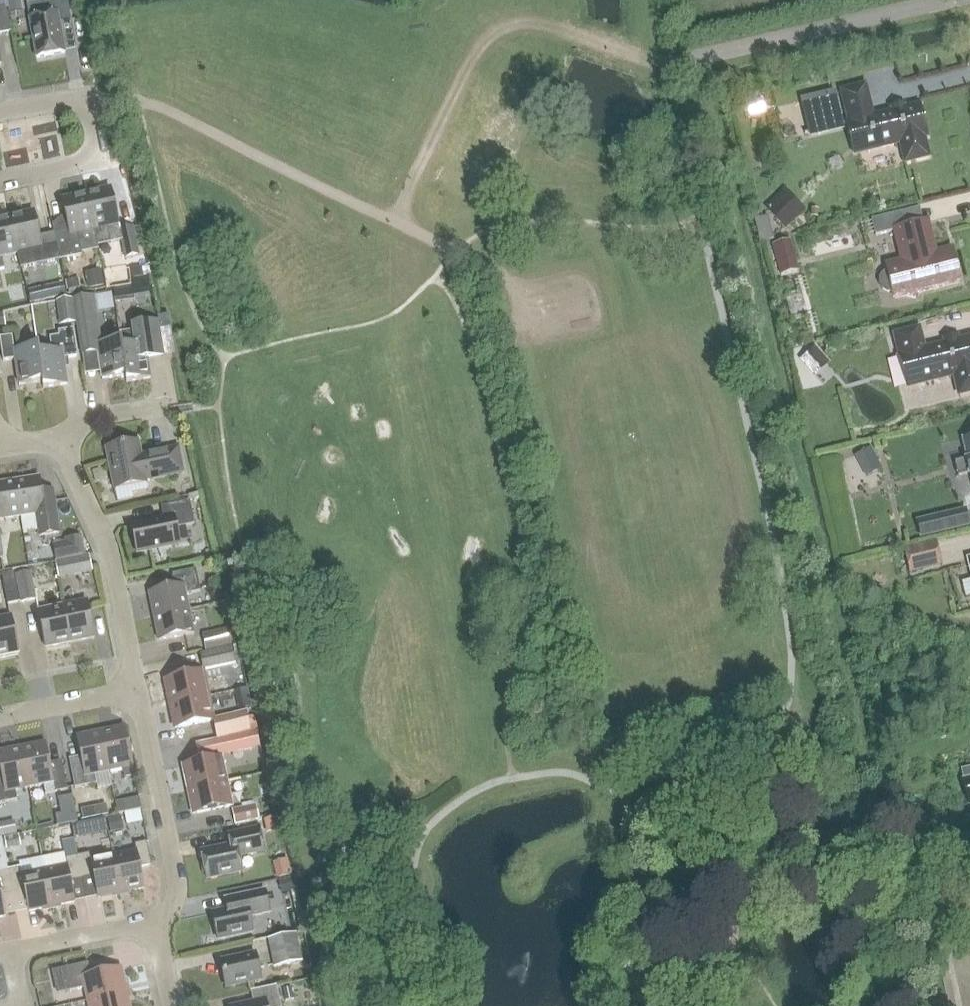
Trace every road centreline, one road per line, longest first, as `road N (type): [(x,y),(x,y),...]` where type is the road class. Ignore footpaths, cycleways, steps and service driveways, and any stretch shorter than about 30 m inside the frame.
road 1 (residential): [(138,691),(109,551),(58,444)]
road 2 (residential): [(159,928),(176,880),(138,691)]
road 3 (residential): [(0,183),(99,161),(86,96)]
road 4 (residential): [(159,928),(12,950)]
road 5 (residential): [(0,718),(138,691)]

